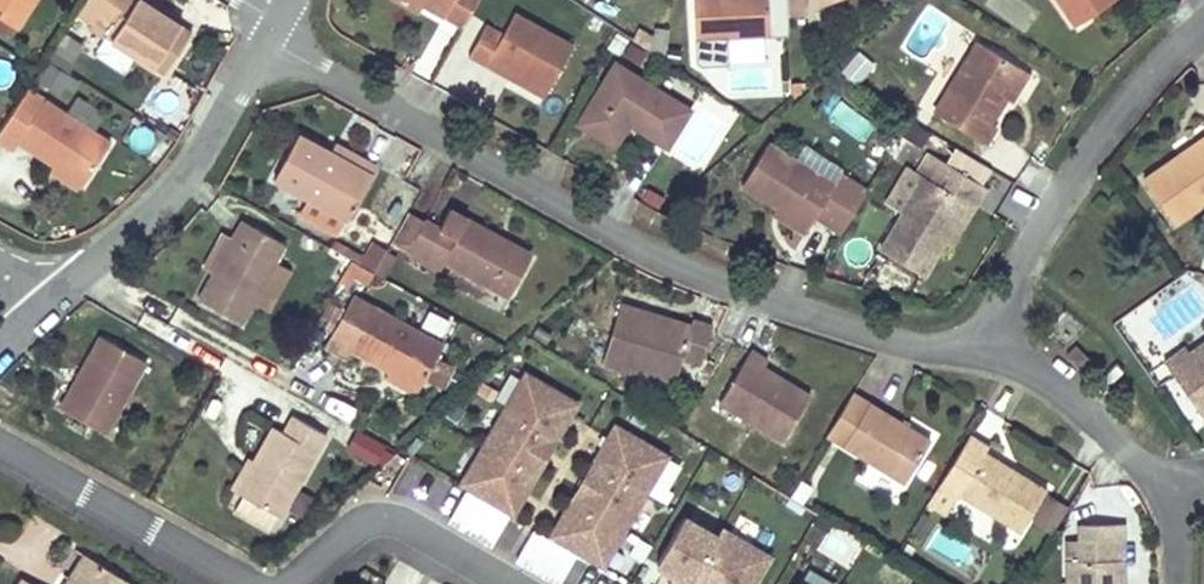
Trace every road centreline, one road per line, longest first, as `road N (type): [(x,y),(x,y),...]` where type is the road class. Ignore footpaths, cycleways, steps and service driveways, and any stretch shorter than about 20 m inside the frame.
road 1 (residential): [(284,23),(633,244),(923,352),(987,345)]
road 2 (residential): [(1203,27),(1155,69),(1012,290),(987,345)]
road 3 (residential): [(57,291),(172,183),(284,23)]
road 4 (residential): [(0,453),(241,583)]
road 5 (residential): [(292,583),(378,512),(502,583)]
road 6 (residential): [(987,345),(1179,484)]

